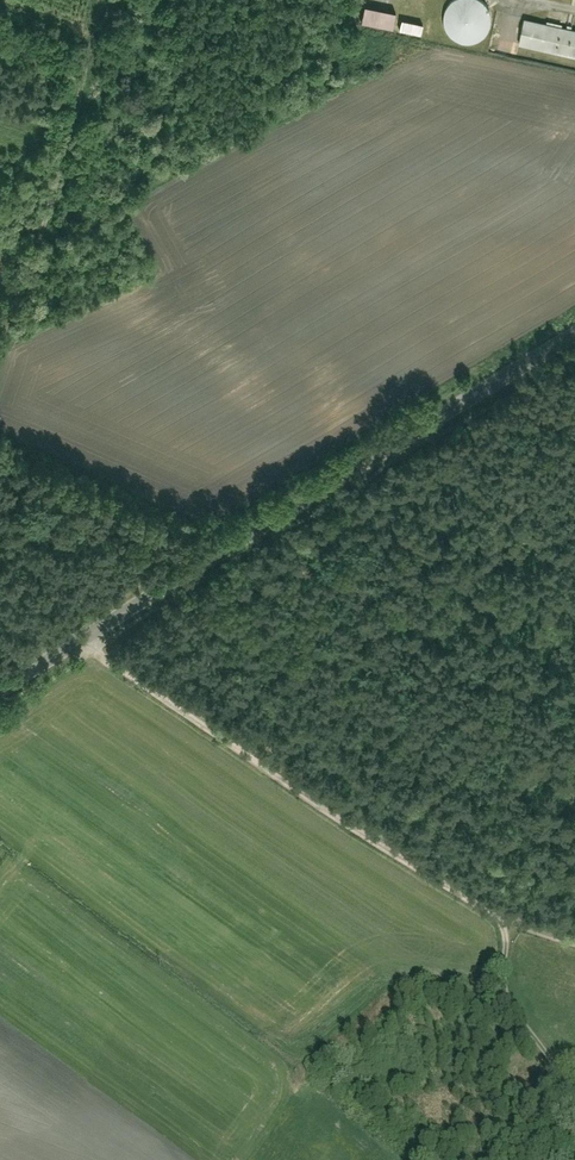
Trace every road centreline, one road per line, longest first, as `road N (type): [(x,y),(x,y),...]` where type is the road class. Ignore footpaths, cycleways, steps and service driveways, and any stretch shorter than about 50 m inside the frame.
road 1 (tertiary): [(574,333),(0,688)]
road 2 (track): [(112,0),(0,343)]

